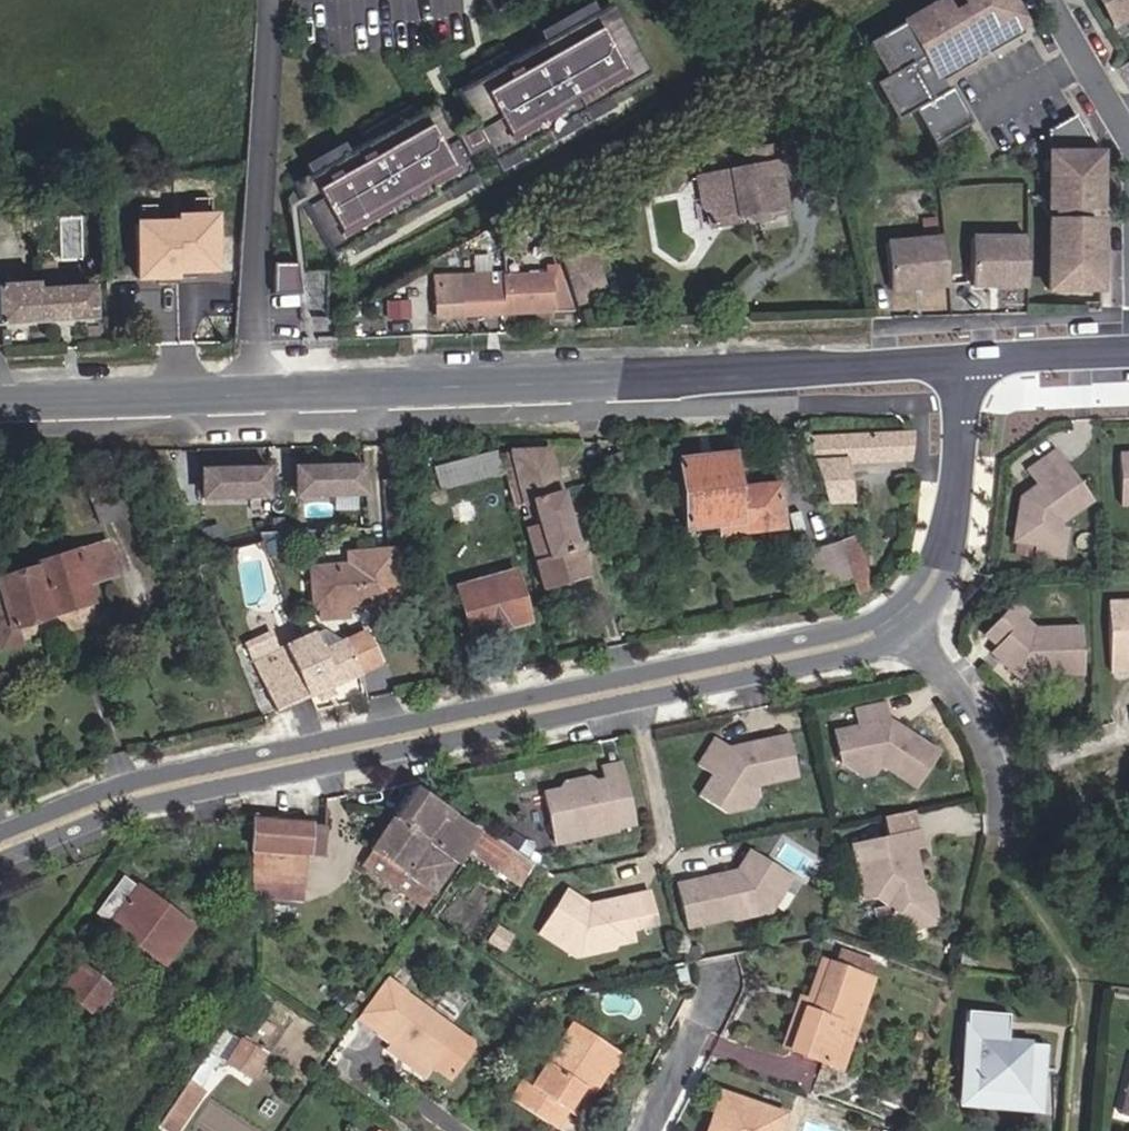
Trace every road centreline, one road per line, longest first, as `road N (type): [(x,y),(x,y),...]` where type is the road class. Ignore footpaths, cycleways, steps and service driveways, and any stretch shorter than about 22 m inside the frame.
road 1 (tertiary): [(958,368),(0,405)]
road 2 (residential): [(0,847),(146,791),(634,688)]
road 3 (residential): [(634,688),(856,640),(898,618)]
road 4 (residential): [(898,618),(928,587),(943,548),(958,368)]
road 5 (residential): [(898,618),(974,713),(997,774)]
road 6 (residential): [(645,1130),(715,973)]
road 7 (tertiary): [(1128,362),(958,368)]
road 8 (residential): [(634,688),(660,856)]
road 9 (residential): [(1055,0),(1128,136)]
road 10 (residential): [(997,774),(1128,732)]

